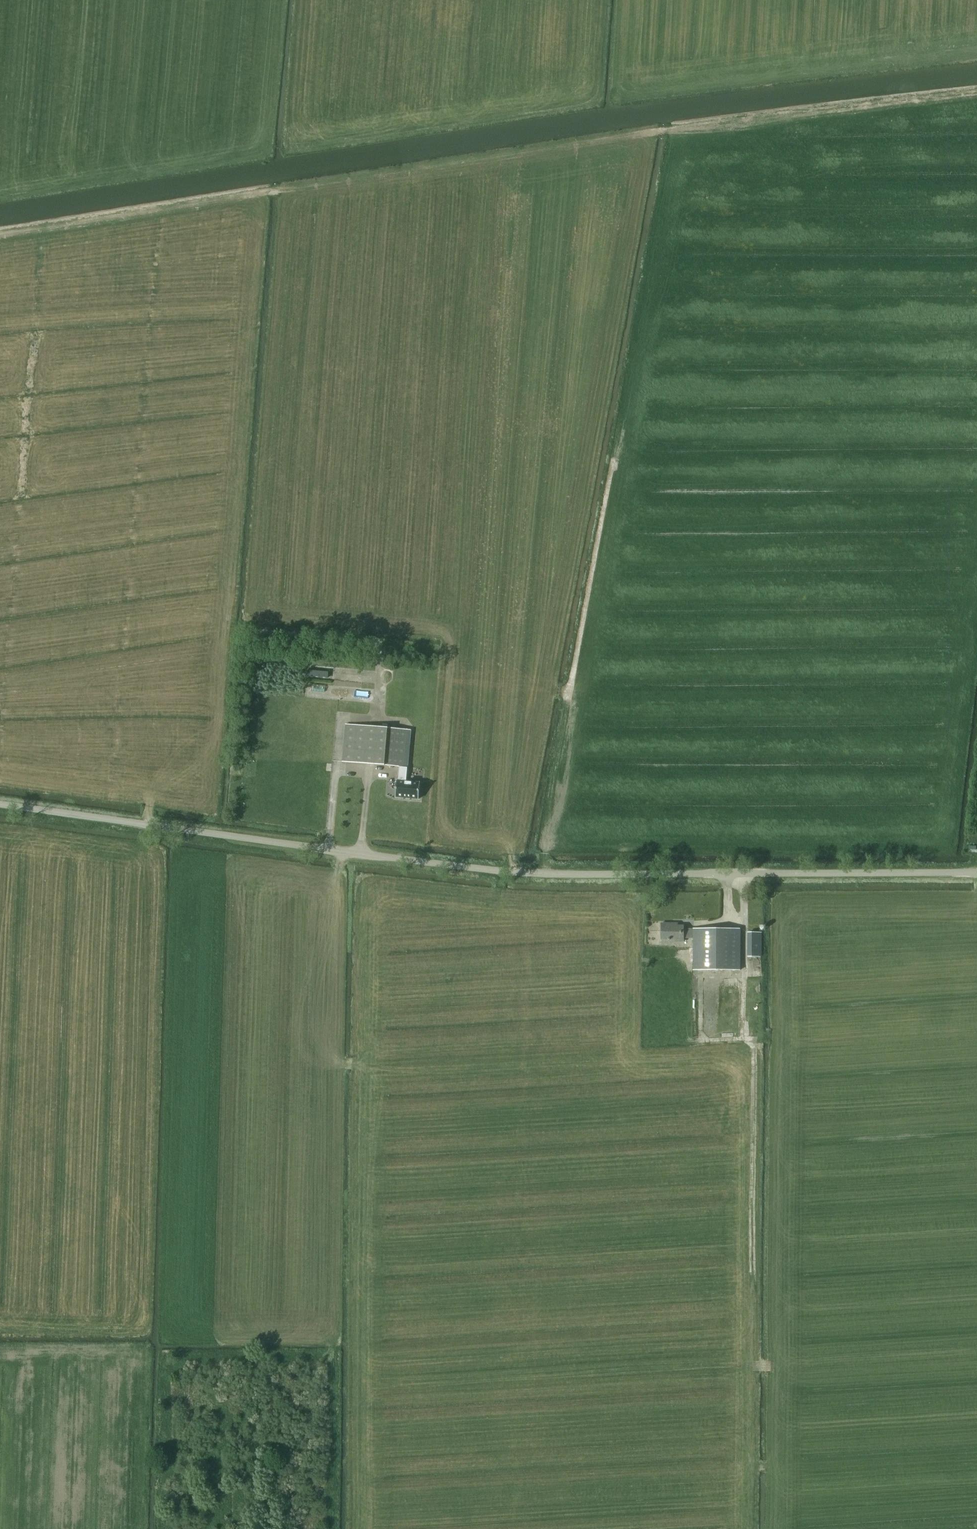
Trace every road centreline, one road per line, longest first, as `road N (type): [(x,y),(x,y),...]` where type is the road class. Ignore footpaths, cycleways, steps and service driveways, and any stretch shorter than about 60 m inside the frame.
road 1 (unclassified): [(0,804),(550,874),(976,873)]

